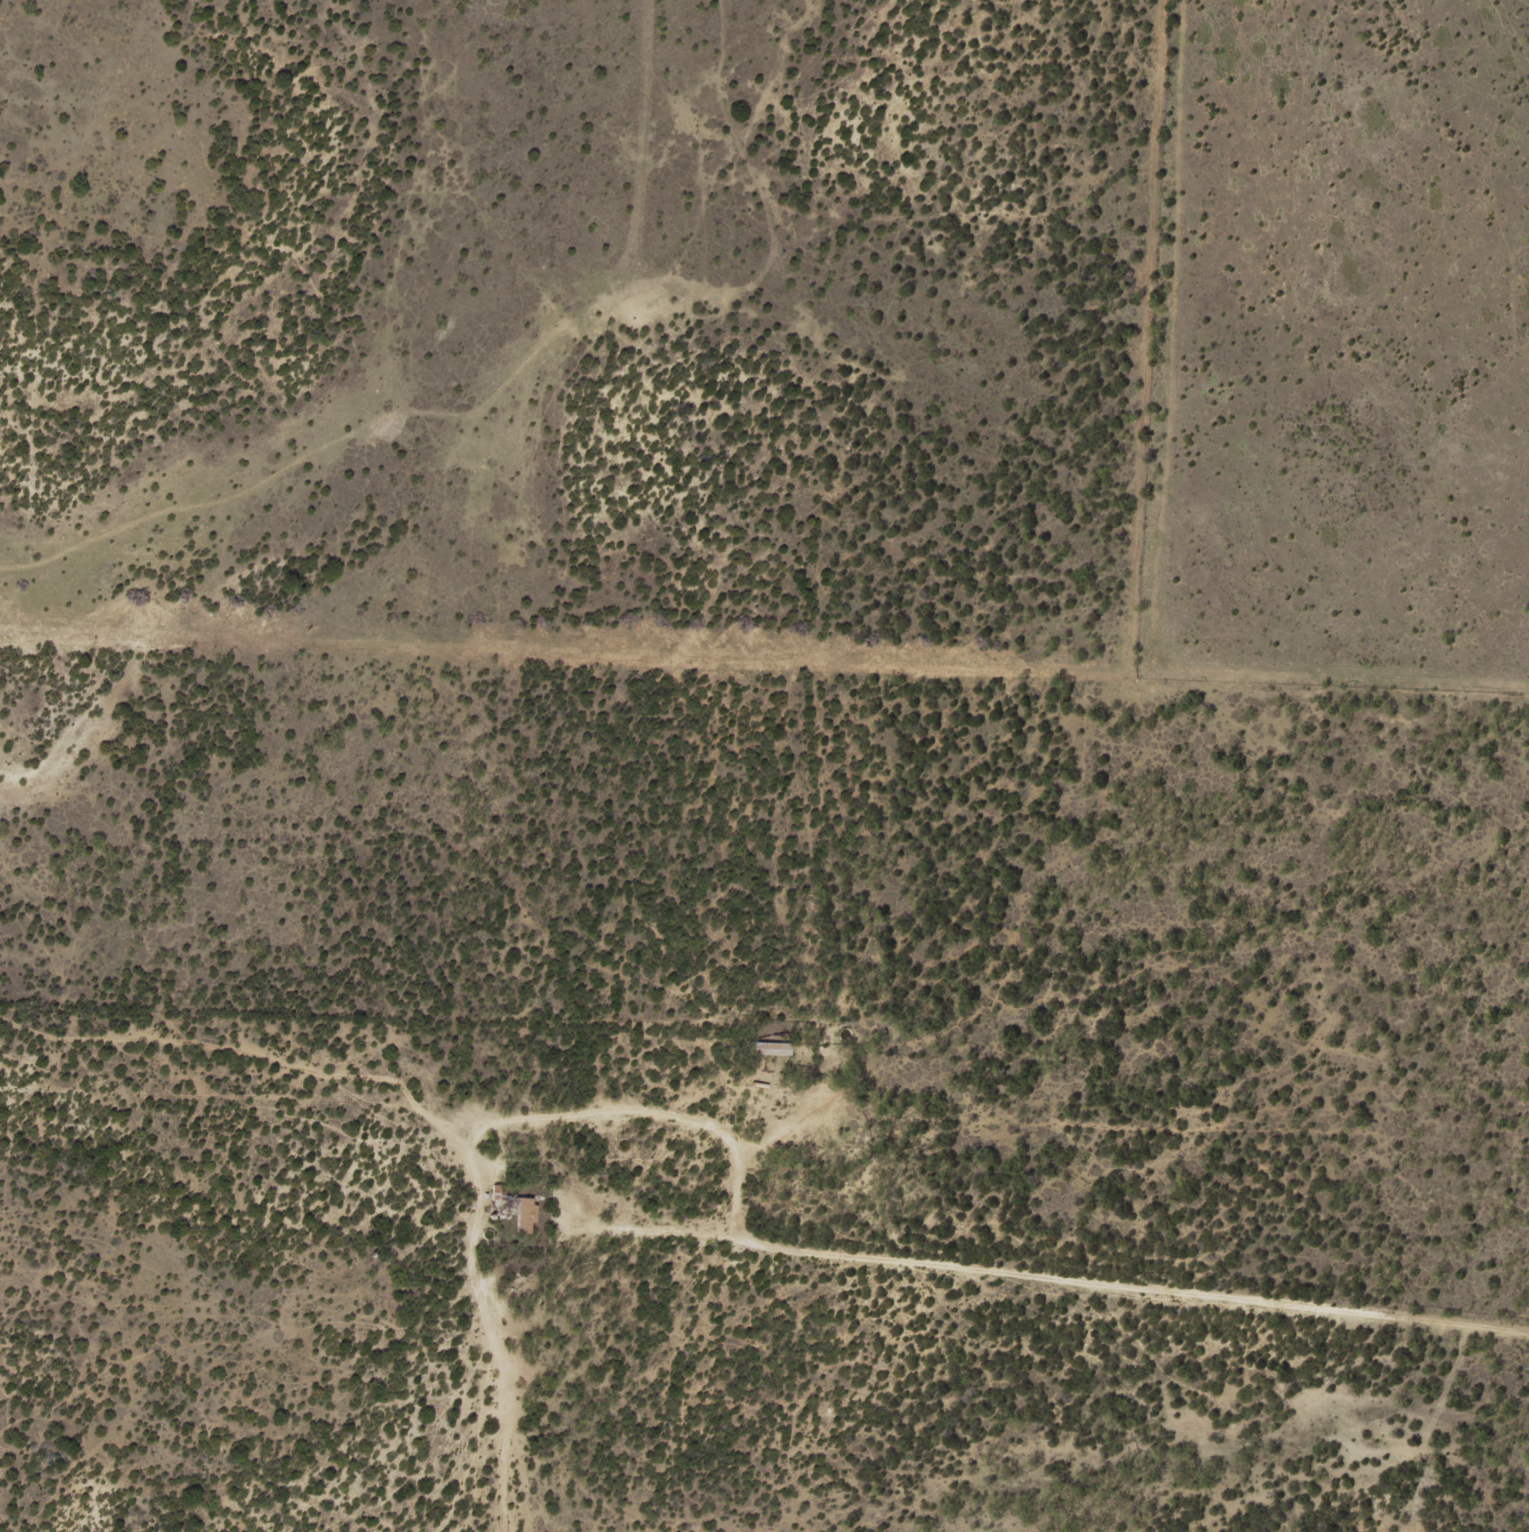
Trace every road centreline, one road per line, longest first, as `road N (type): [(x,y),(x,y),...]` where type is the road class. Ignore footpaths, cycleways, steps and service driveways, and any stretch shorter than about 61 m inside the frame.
road 1 (residential): [(616,1531),(666,1363),(731,1308),(776,1303),(1528,1340)]
road 2 (residential): [(776,1303),(766,1187),(701,1147),(55,1077),(0,1060)]

